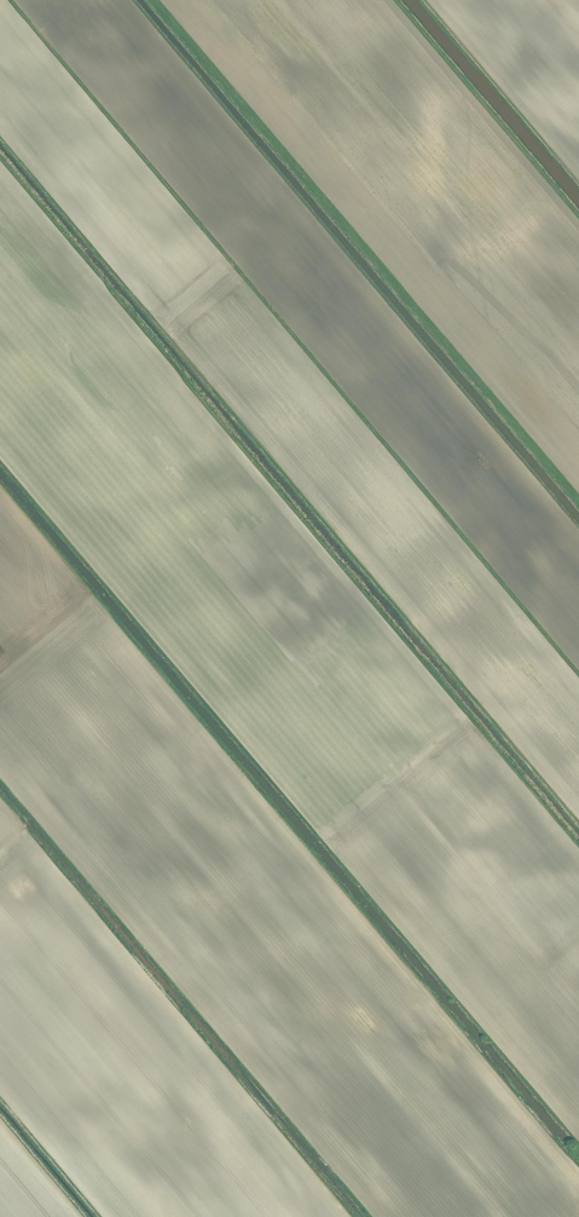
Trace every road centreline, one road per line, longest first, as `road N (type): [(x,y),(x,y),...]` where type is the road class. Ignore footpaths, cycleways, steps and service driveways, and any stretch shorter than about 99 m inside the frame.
road 1 (track): [(398,0),(578,214)]

